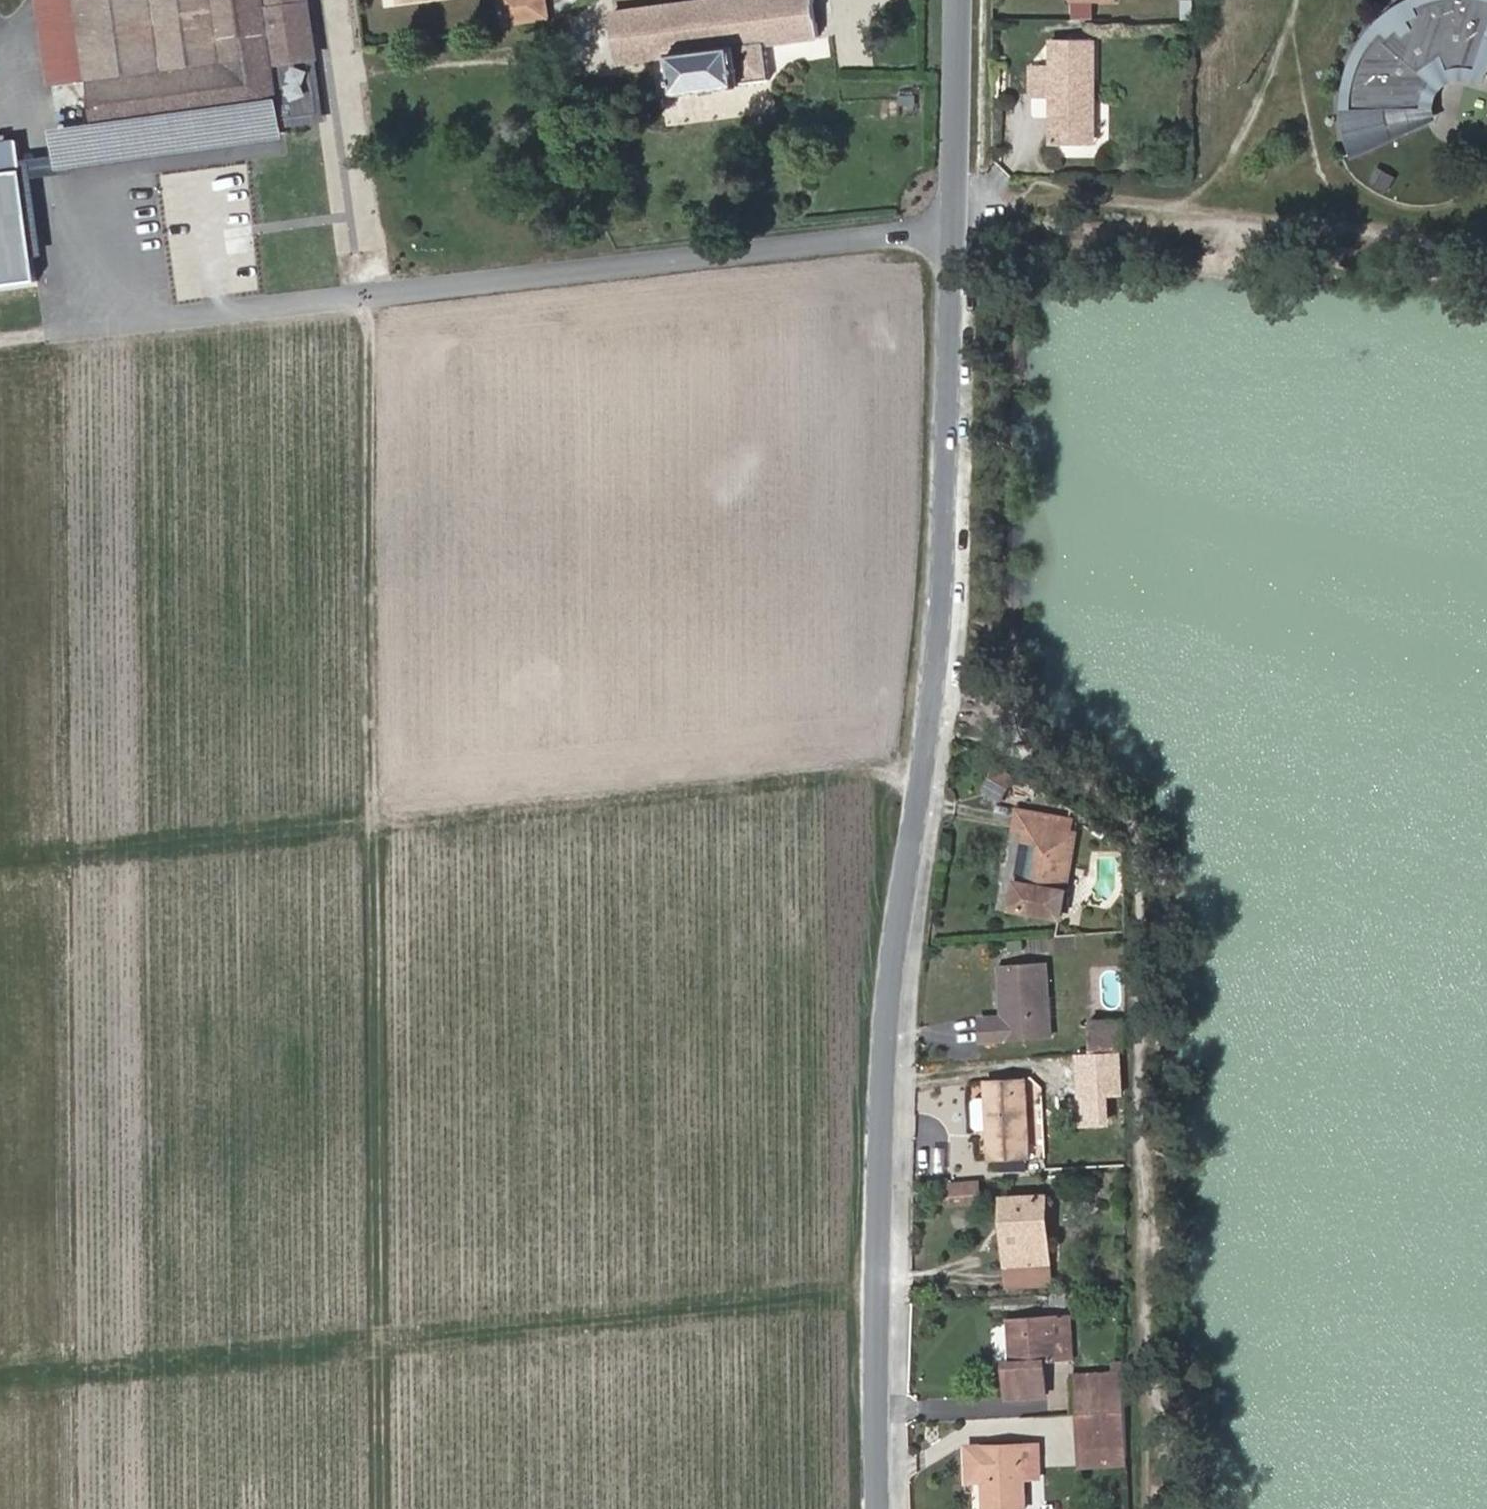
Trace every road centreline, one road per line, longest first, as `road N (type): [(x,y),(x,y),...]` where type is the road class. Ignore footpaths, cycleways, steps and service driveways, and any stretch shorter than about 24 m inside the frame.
road 1 (secondary): [(877,1508),(880,1161),(893,973),(940,648),(957,0)]
road 2 (track): [(1486,244),(955,218)]
road 3 (track): [(1370,0),(1279,231)]

